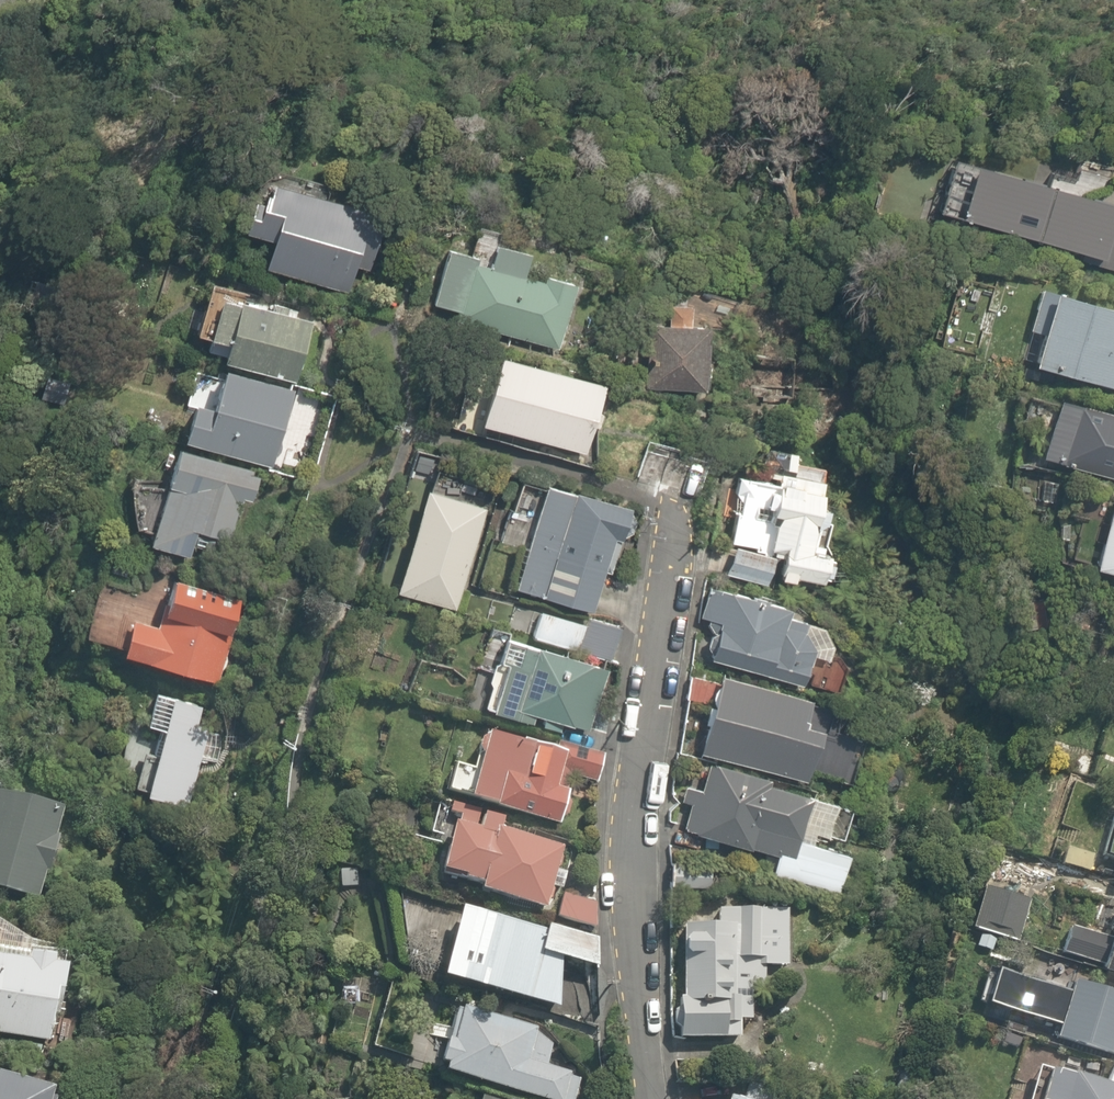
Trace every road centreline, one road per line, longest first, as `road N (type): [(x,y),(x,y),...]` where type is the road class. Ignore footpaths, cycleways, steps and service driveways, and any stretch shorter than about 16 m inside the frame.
road 1 (residential): [(413,432),(664,504),(675,522),(628,866),(649,1098)]

